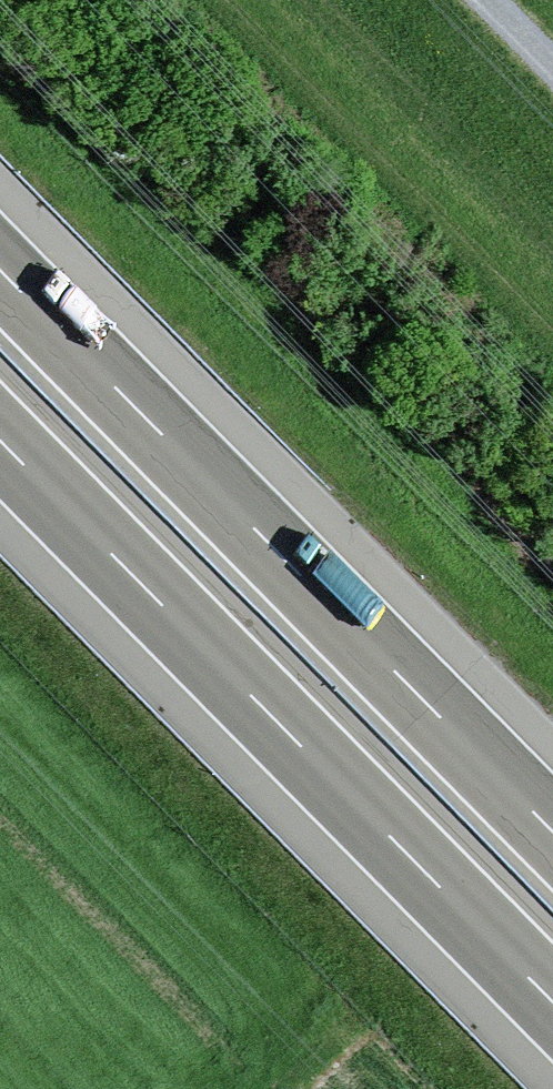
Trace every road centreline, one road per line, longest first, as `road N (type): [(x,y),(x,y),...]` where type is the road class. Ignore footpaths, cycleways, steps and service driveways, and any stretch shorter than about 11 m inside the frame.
road 1 (motorway): [(0,440),(552,1002)]
road 2 (motorway): [(552,830),(0,269)]

